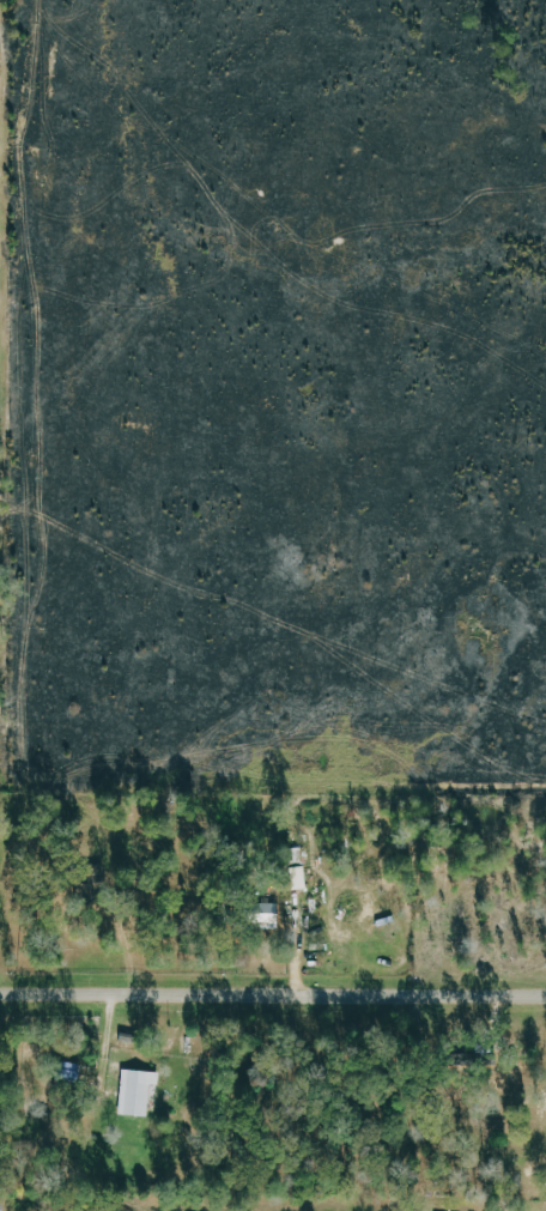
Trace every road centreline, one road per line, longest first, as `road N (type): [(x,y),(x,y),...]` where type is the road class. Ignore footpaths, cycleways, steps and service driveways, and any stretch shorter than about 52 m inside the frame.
road 1 (residential): [(545,995),(0,994)]

